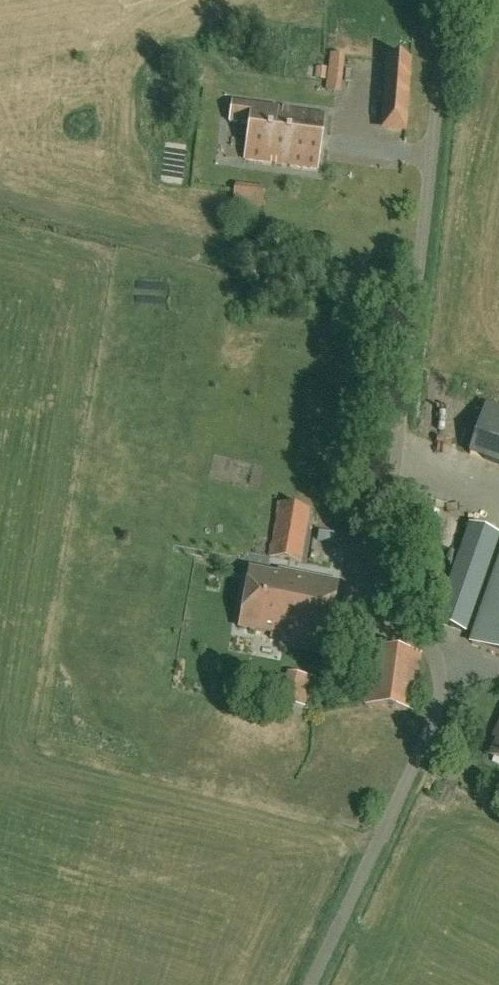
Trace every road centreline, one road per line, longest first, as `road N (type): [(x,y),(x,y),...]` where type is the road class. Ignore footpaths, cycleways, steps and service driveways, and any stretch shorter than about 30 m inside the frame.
road 1 (unclassified): [(314,984),(431,733),(439,701),(442,641),(433,627),(389,606),(442,115),(444,0)]

